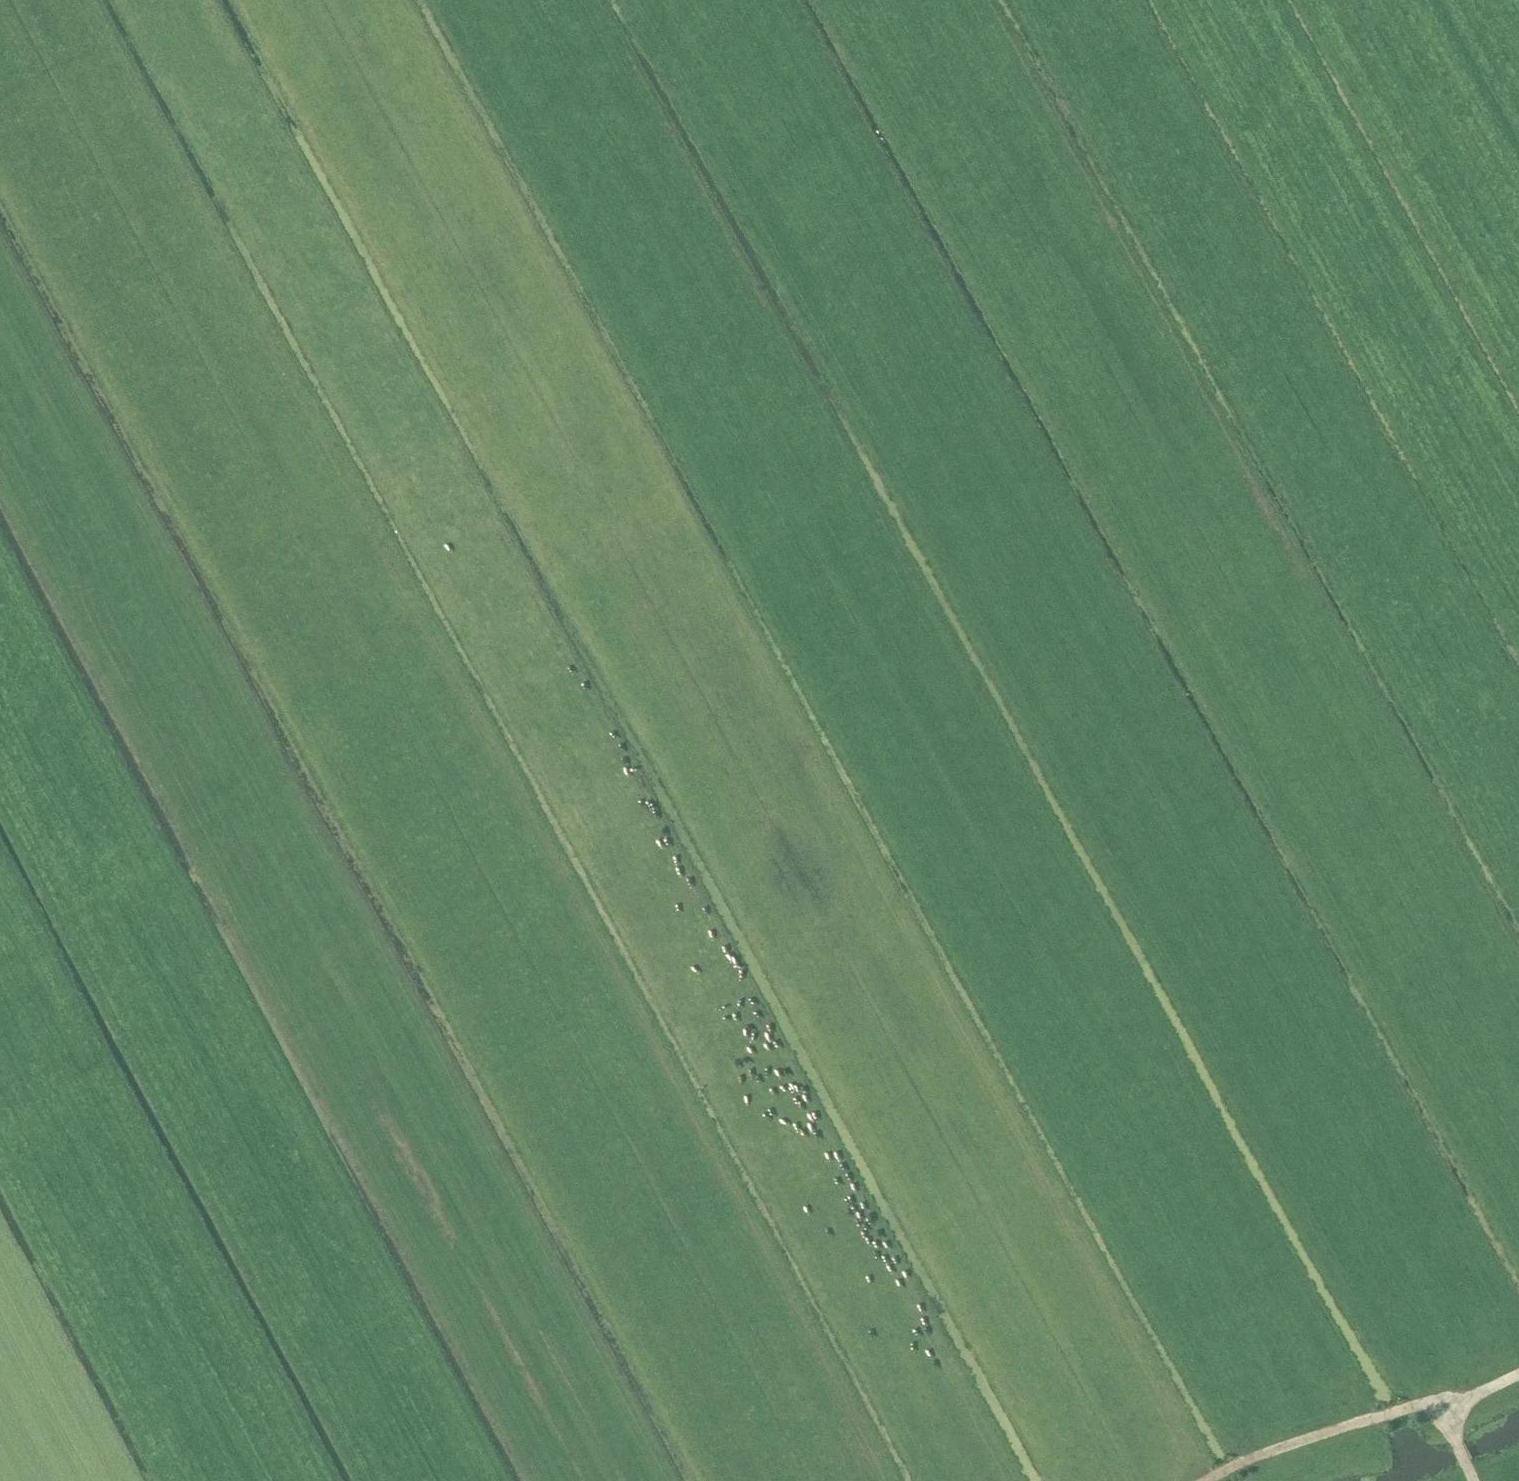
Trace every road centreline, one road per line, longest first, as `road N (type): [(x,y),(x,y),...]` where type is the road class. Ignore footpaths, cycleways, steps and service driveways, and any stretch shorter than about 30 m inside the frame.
road 1 (track): [(1207,1480),(1249,1459),(1405,1411),(1447,1409),(1518,1374)]

